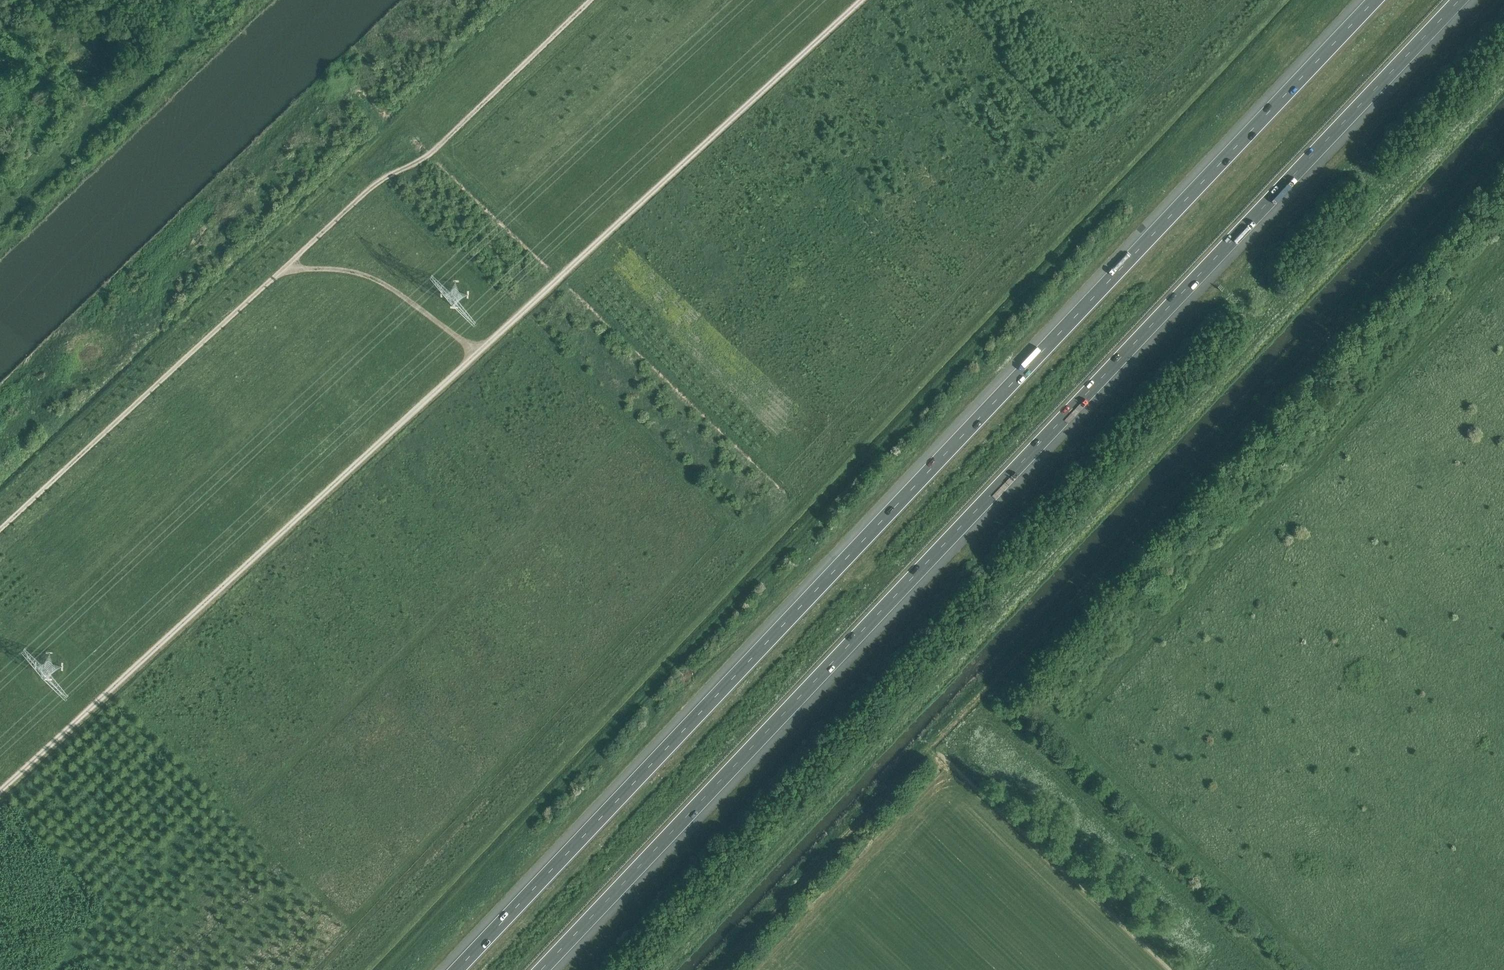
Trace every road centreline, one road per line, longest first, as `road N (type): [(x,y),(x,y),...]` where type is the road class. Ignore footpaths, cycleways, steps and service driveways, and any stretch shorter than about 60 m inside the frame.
road 1 (motorway): [(1375,0),(457,969)]
road 2 (motorway): [(541,969),(1458,0)]
road 3 (track): [(863,0),(74,723)]
road 4 (track): [(0,530),(379,181),(436,149),(591,0)]
road 5 (track): [(1250,412),(827,848)]
road 6 (track): [(979,696),(1266,969)]
road 7 (track): [(291,264),(351,271),(392,287),(471,359)]

